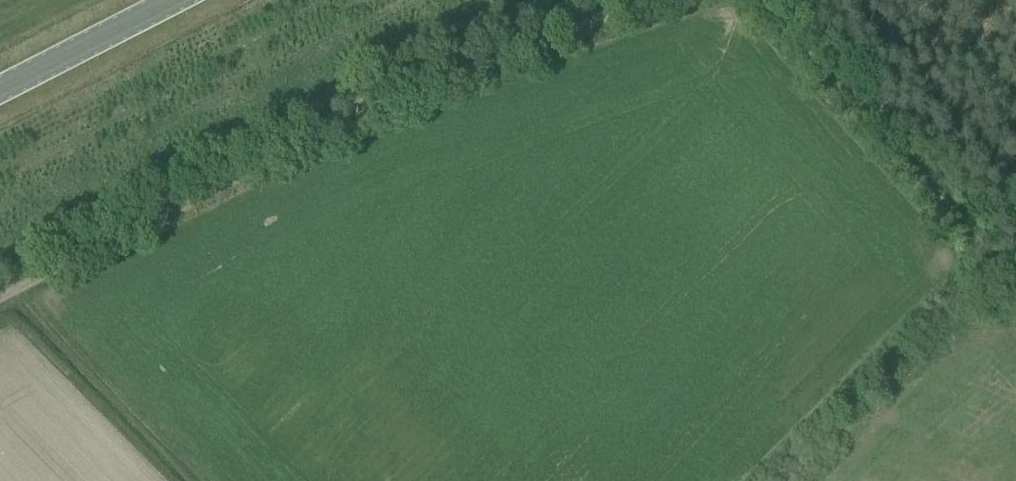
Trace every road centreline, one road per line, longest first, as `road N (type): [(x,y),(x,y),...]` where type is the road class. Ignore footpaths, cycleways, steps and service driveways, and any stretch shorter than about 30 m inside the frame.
road 1 (track): [(658,0),(355,104),(202,198),(0,297)]
road 2 (track): [(1015,276),(764,0)]
road 3 (secondary): [(0,87),(170,0)]

